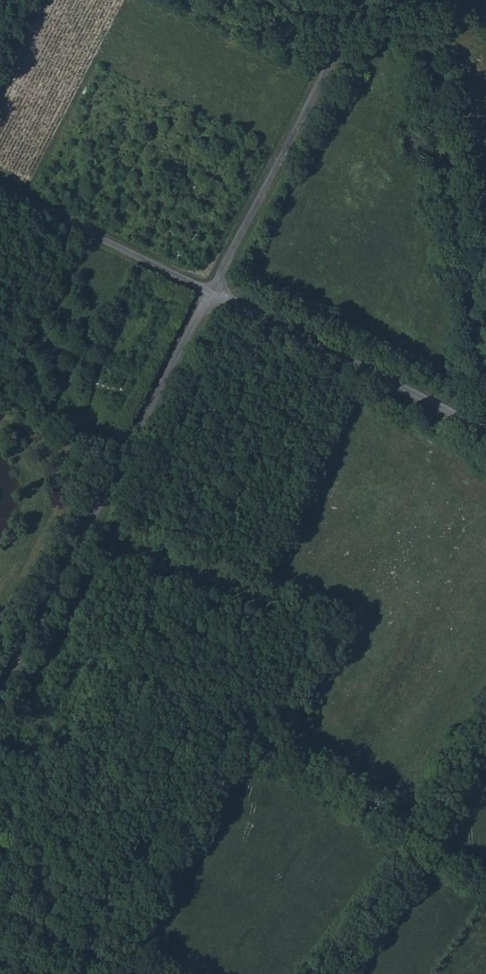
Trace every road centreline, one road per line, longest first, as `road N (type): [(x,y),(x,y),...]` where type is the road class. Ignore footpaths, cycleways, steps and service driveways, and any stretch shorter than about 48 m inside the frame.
road 1 (unclassified): [(0,679),(214,295)]
road 2 (unclassified): [(214,295),(360,0)]
road 3 (unclassified): [(214,295),(485,433)]
road 4 (unclassified): [(0,190),(214,295)]
road 5 (track): [(118,973),(0,917)]

